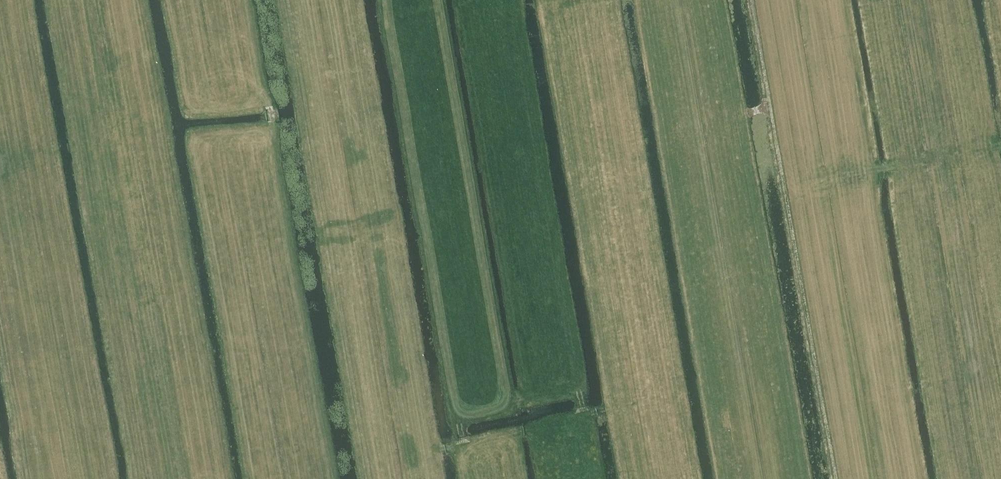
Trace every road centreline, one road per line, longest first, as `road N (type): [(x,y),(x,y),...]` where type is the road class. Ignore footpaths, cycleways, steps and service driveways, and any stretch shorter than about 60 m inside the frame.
road 1 (track): [(836,478),(753,0)]

